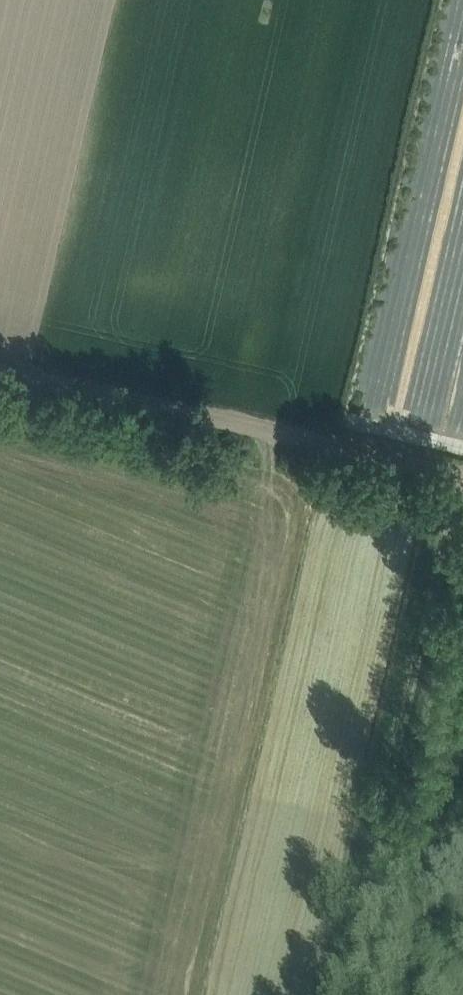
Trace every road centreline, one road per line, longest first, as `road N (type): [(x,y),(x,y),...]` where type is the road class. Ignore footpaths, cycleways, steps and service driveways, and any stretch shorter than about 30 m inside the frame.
road 1 (track): [(462,520),(400,728),(344,994)]
road 2 (track): [(0,368),(462,483)]

